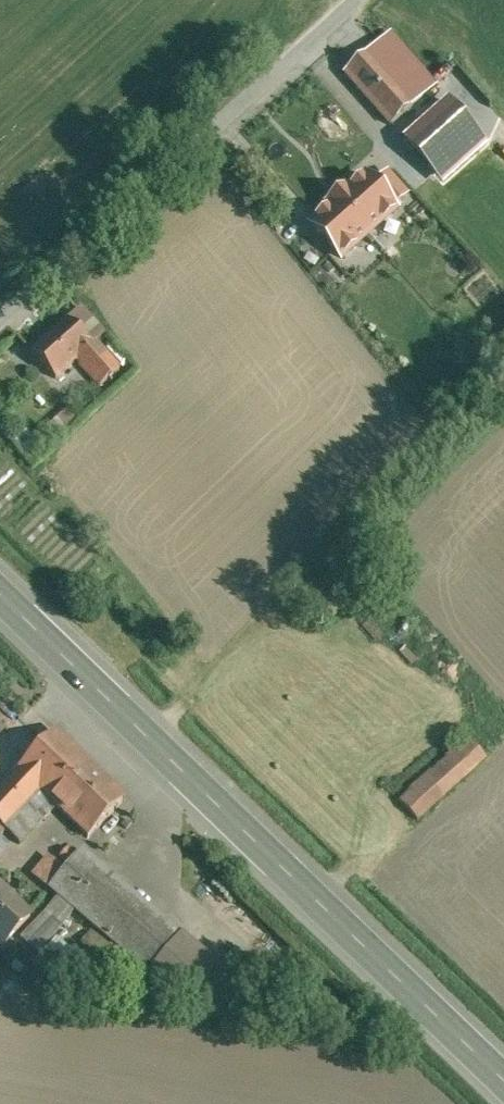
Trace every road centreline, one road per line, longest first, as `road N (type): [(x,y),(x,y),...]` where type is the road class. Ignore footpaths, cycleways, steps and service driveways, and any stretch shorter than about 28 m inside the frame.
road 1 (secondary): [(0,595),(503,1080)]
road 2 (unclassified): [(0,319),(356,0)]

